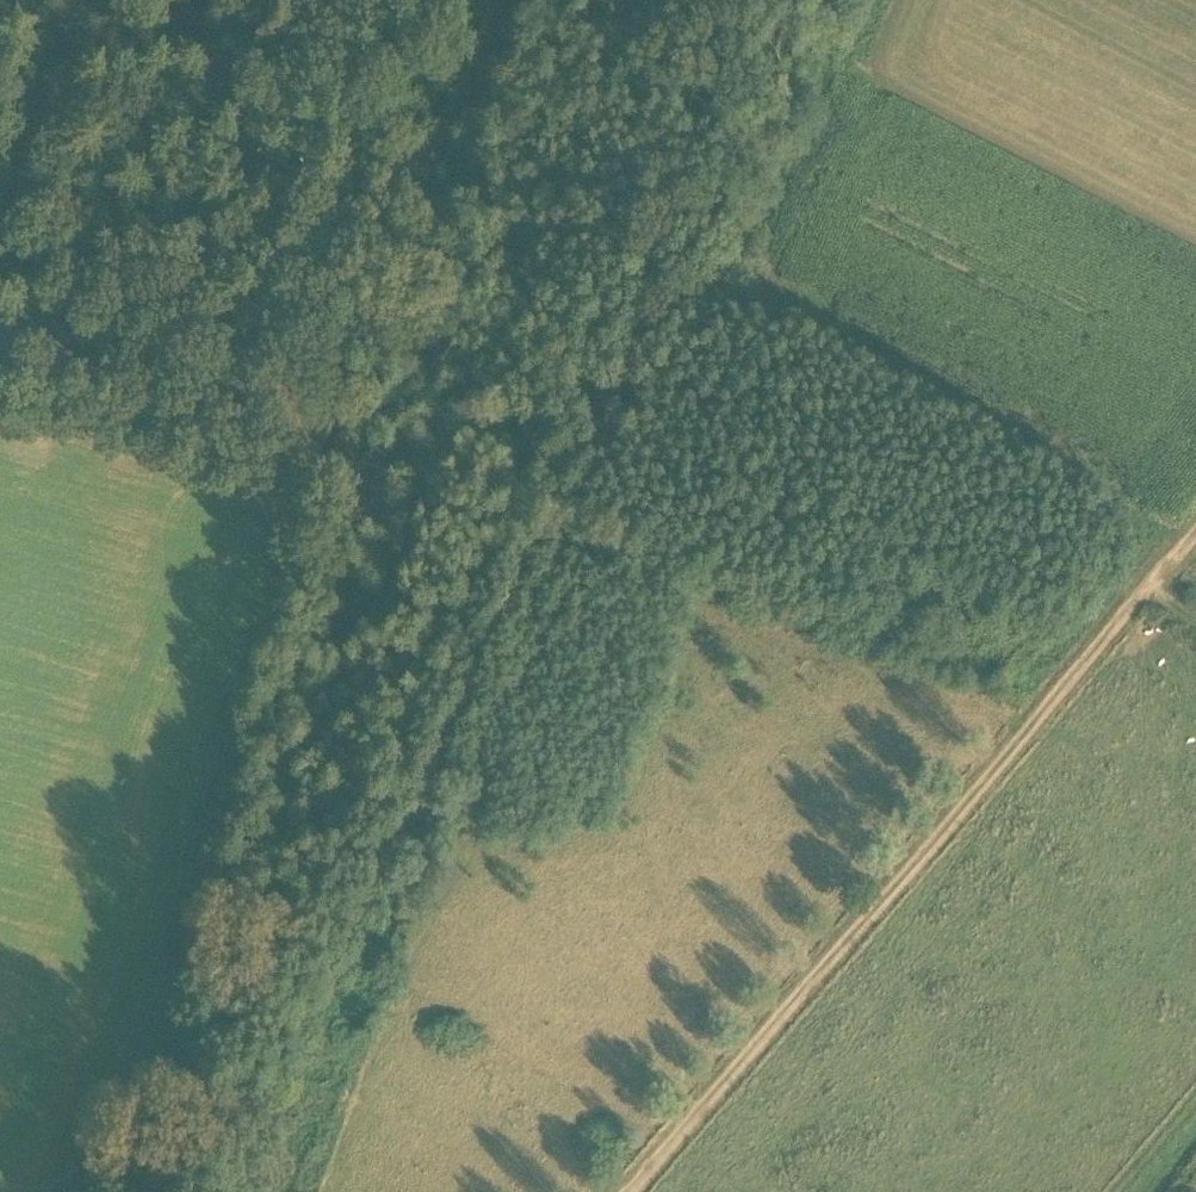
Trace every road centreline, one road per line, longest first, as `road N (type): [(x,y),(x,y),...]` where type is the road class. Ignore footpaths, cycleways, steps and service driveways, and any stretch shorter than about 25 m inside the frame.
road 1 (track): [(634,1191),(1156,586)]

